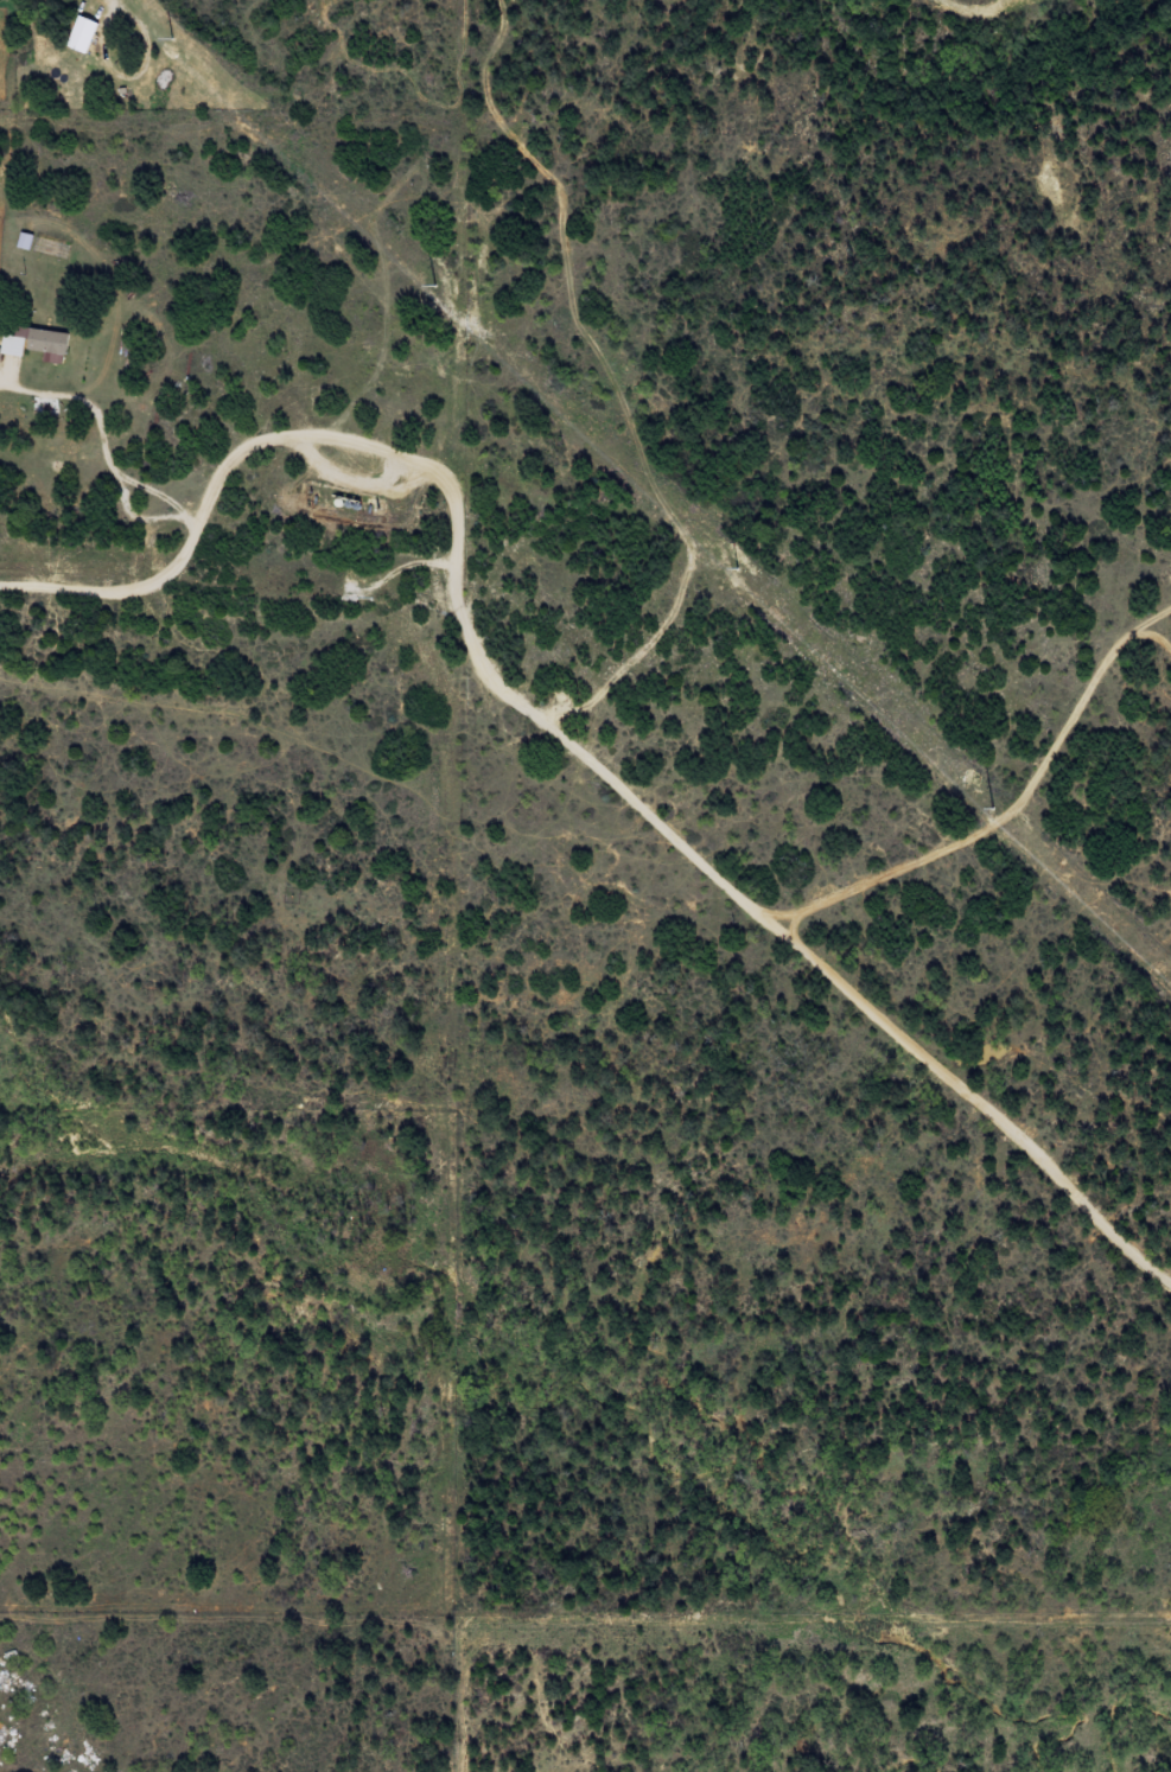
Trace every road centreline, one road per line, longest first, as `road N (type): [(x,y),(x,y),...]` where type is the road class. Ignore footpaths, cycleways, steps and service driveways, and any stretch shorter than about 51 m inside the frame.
road 1 (residential): [(1170,1271),(516,681),(492,524),(463,470),(373,440),(271,458),(139,591),(90,608),(0,608)]

